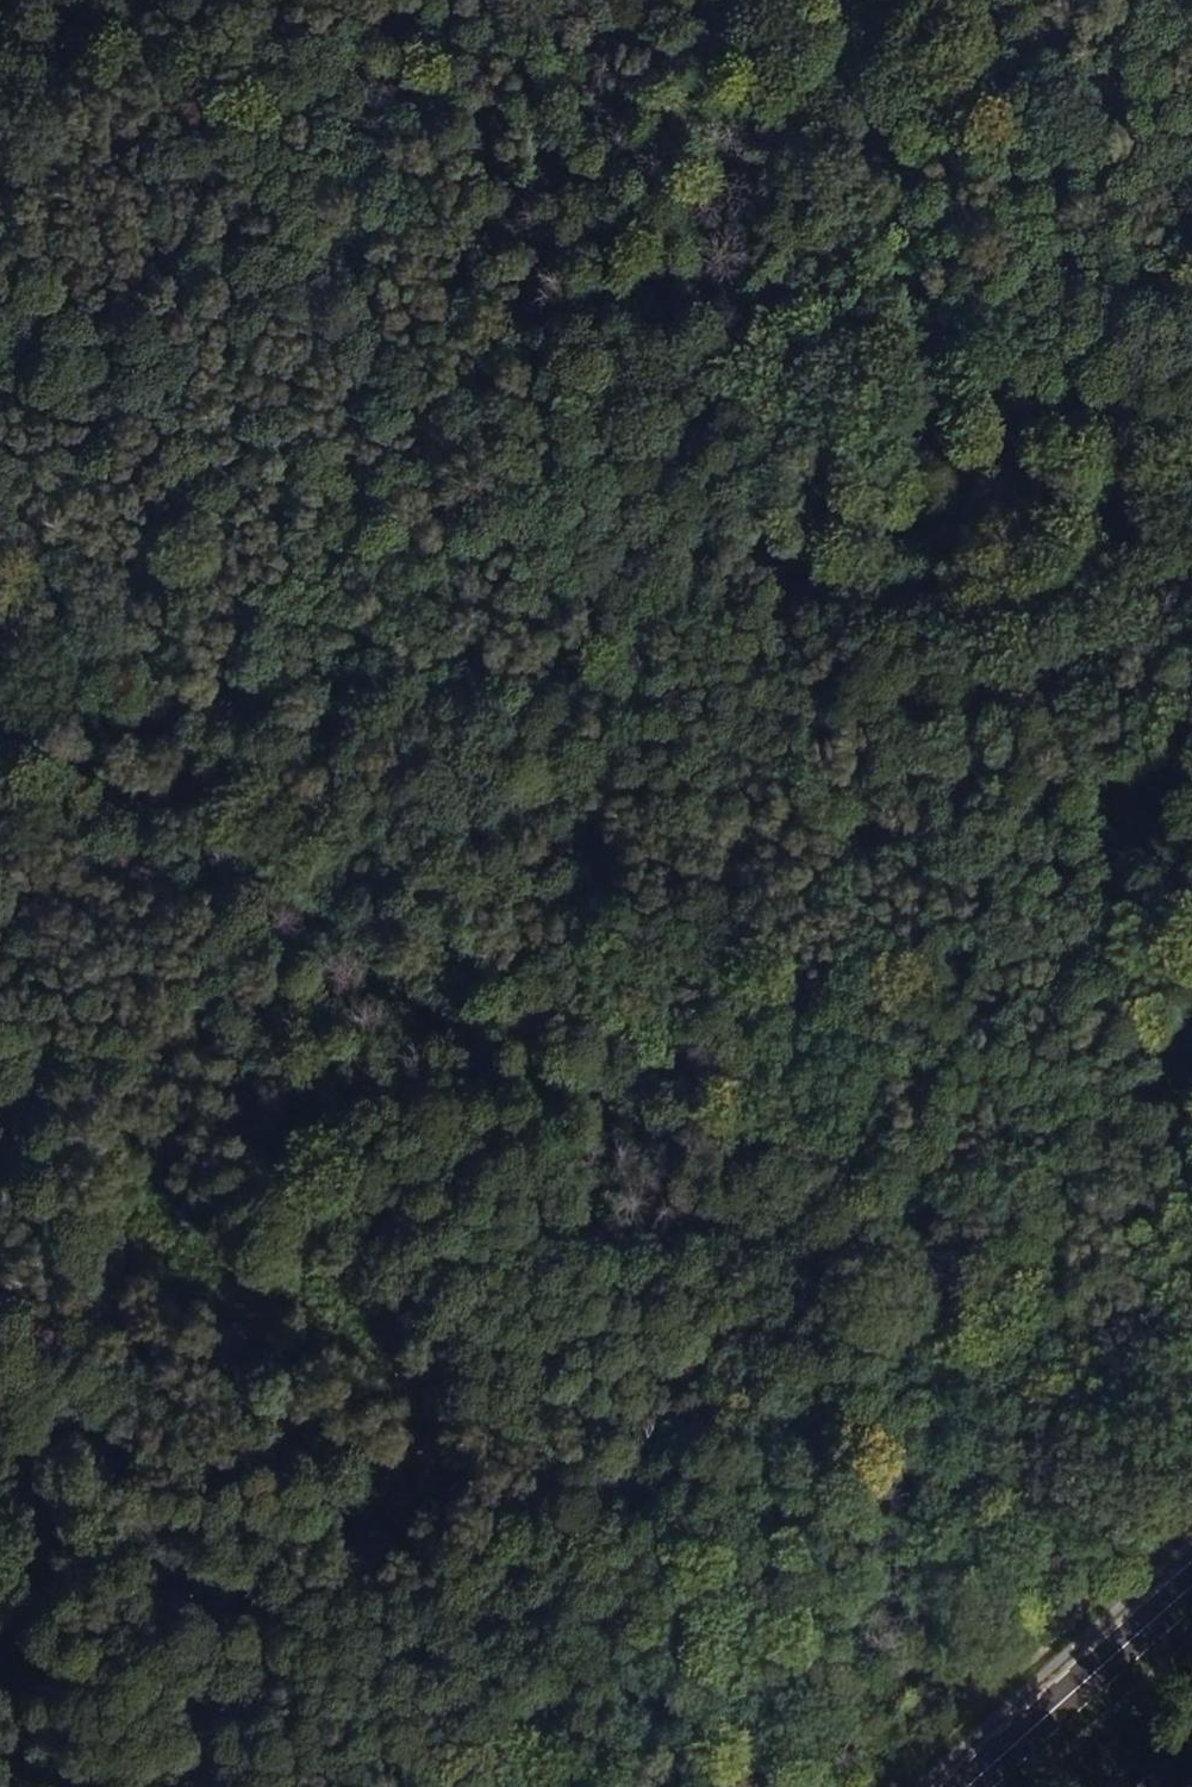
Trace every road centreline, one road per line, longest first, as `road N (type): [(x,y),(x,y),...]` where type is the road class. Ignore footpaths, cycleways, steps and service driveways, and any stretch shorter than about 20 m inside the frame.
road 1 (primary): [(1191,1585),(972,1786)]

